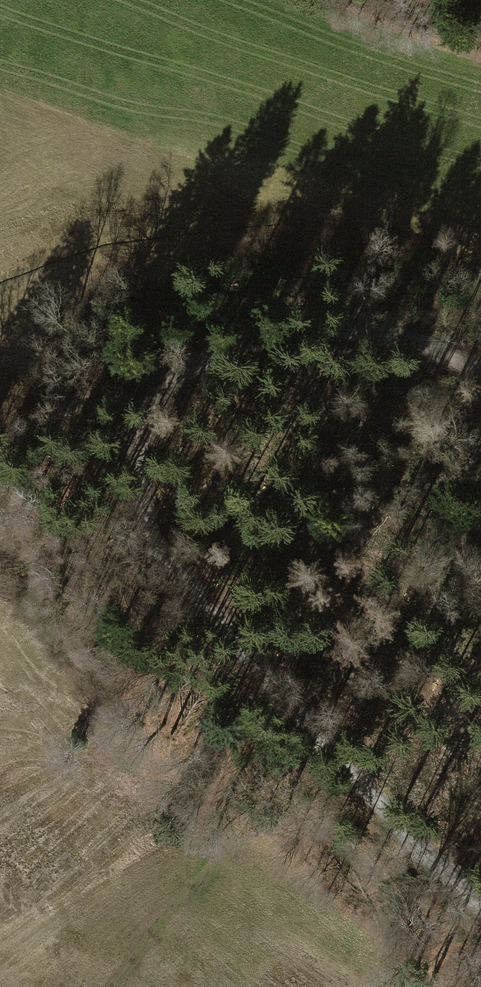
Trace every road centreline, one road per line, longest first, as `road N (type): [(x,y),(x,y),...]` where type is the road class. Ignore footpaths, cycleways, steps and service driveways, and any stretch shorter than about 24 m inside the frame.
road 1 (track): [(480,375),(387,334),(255,341),(164,387),(137,446),(141,515),(326,744)]
road 2 (track): [(326,744),(480,900)]
road 3 (track): [(114,986),(229,832)]
road 4 (track): [(164,387),(0,436)]

